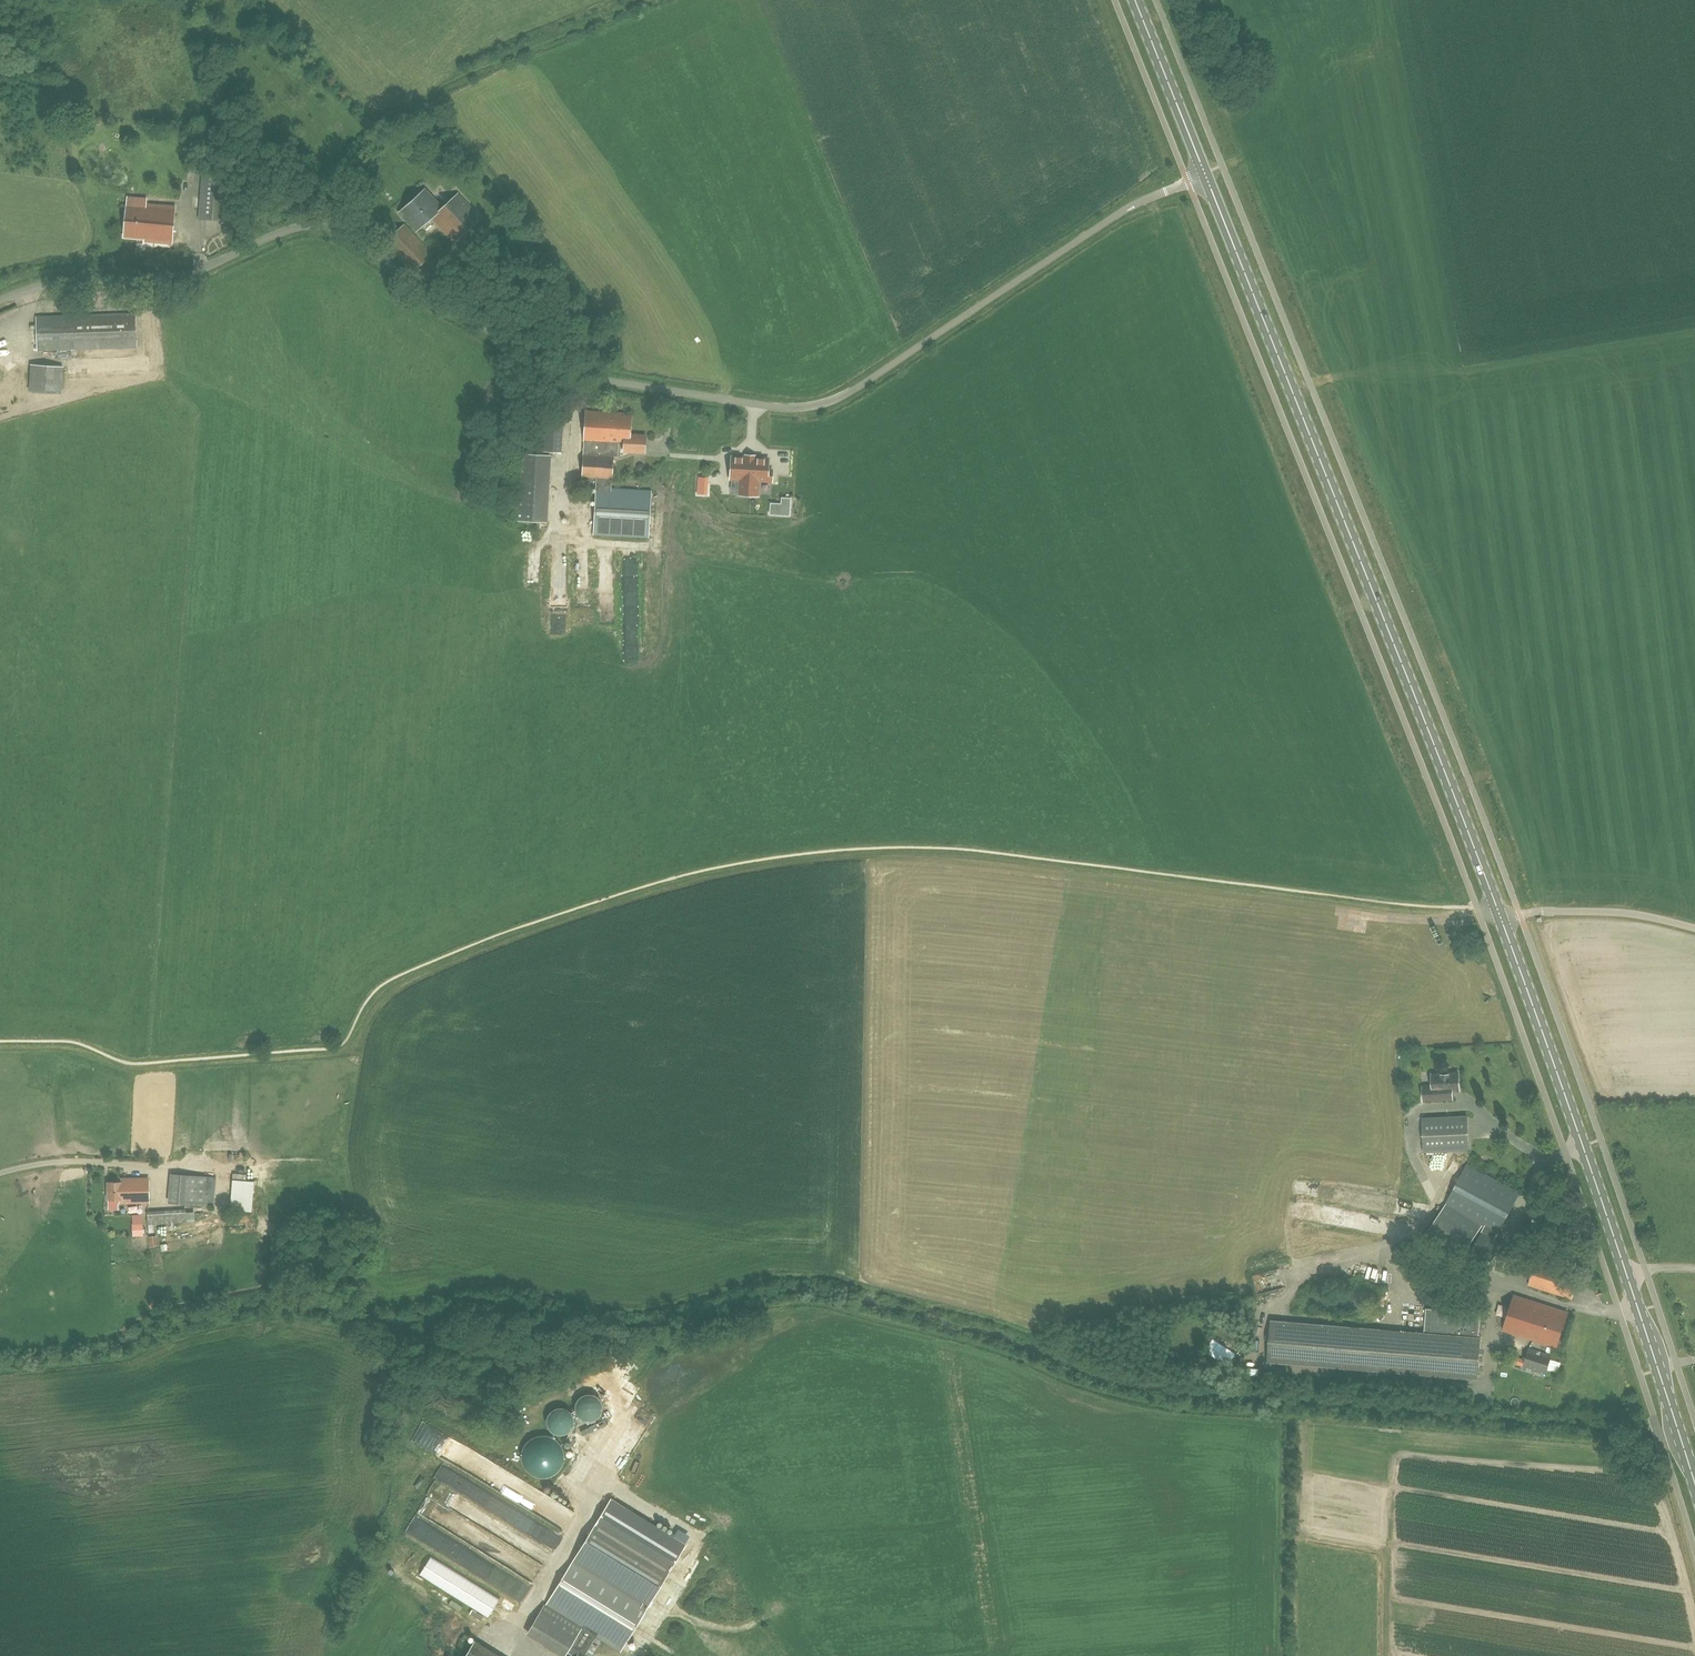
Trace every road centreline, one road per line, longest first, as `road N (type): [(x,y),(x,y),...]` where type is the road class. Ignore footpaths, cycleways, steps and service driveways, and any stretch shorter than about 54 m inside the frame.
road 1 (track): [(0,1048),(65,1048),(135,1072),(346,1054),(367,1013),(418,973),(674,889),(849,855),(951,855),(1415,913),(1500,915)]
road 2 (unclassified): [(0,300),(69,282),(185,274),(277,231),(330,220),(465,311),(580,370),(801,402),(840,396),(1129,210),(1206,176)]
road 3 (secondary): [(1500,915),(1206,176)]
road 4 (secondary): [(1694,1480),(1500,915)]
road 5 (track): [(358,1043),(335,1156),(313,1165),(222,1167)]
road 6 (unclassified): [(1500,915),(1626,912),(1694,928)]
road 7 (secondary): [(1206,176),(1136,0)]

